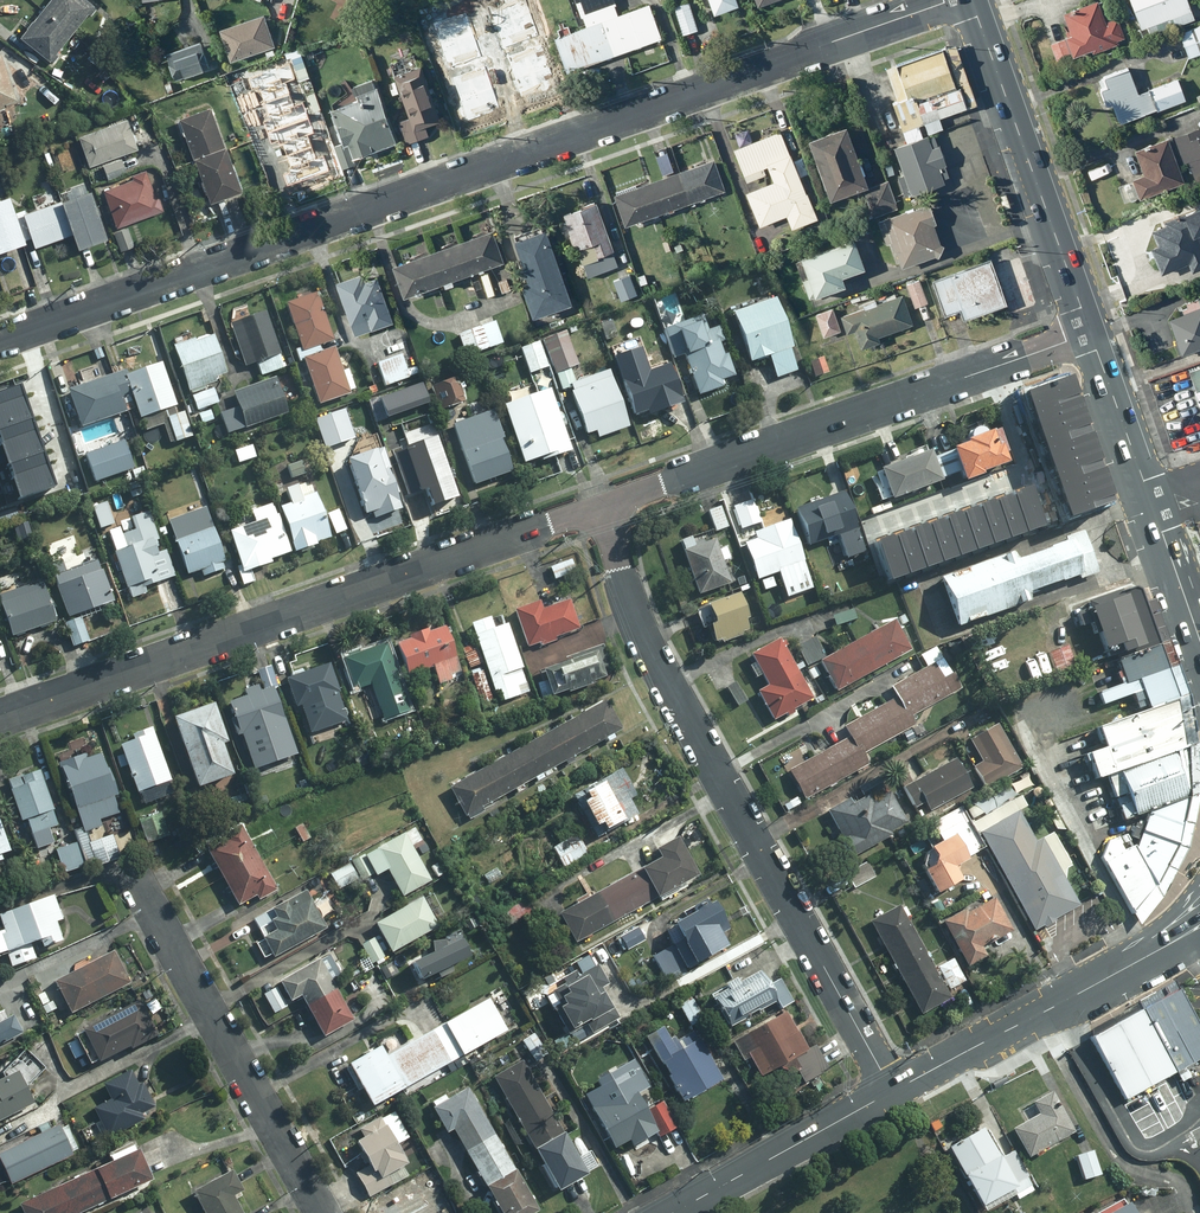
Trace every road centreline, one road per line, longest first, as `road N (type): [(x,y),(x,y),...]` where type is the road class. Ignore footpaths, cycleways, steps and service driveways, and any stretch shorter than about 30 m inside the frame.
road 1 (residential): [(0,340),(960,0)]
road 2 (residential): [(892,1091),(654,660),(602,509)]
road 3 (residential): [(602,509),(0,718)]
road 4 (residential): [(1090,333),(602,509)]
road 5 (residential): [(320,1212),(134,880)]
road 6 (primary): [(972,0),(1090,333)]
road 7 (secondary): [(892,1091),(1162,945)]
road 8 (secondary): [(674,1212),(892,1091)]
road 9 (primary): [(1090,333),(1153,507)]
road 10 (primary): [(1153,507),(1199,641)]

